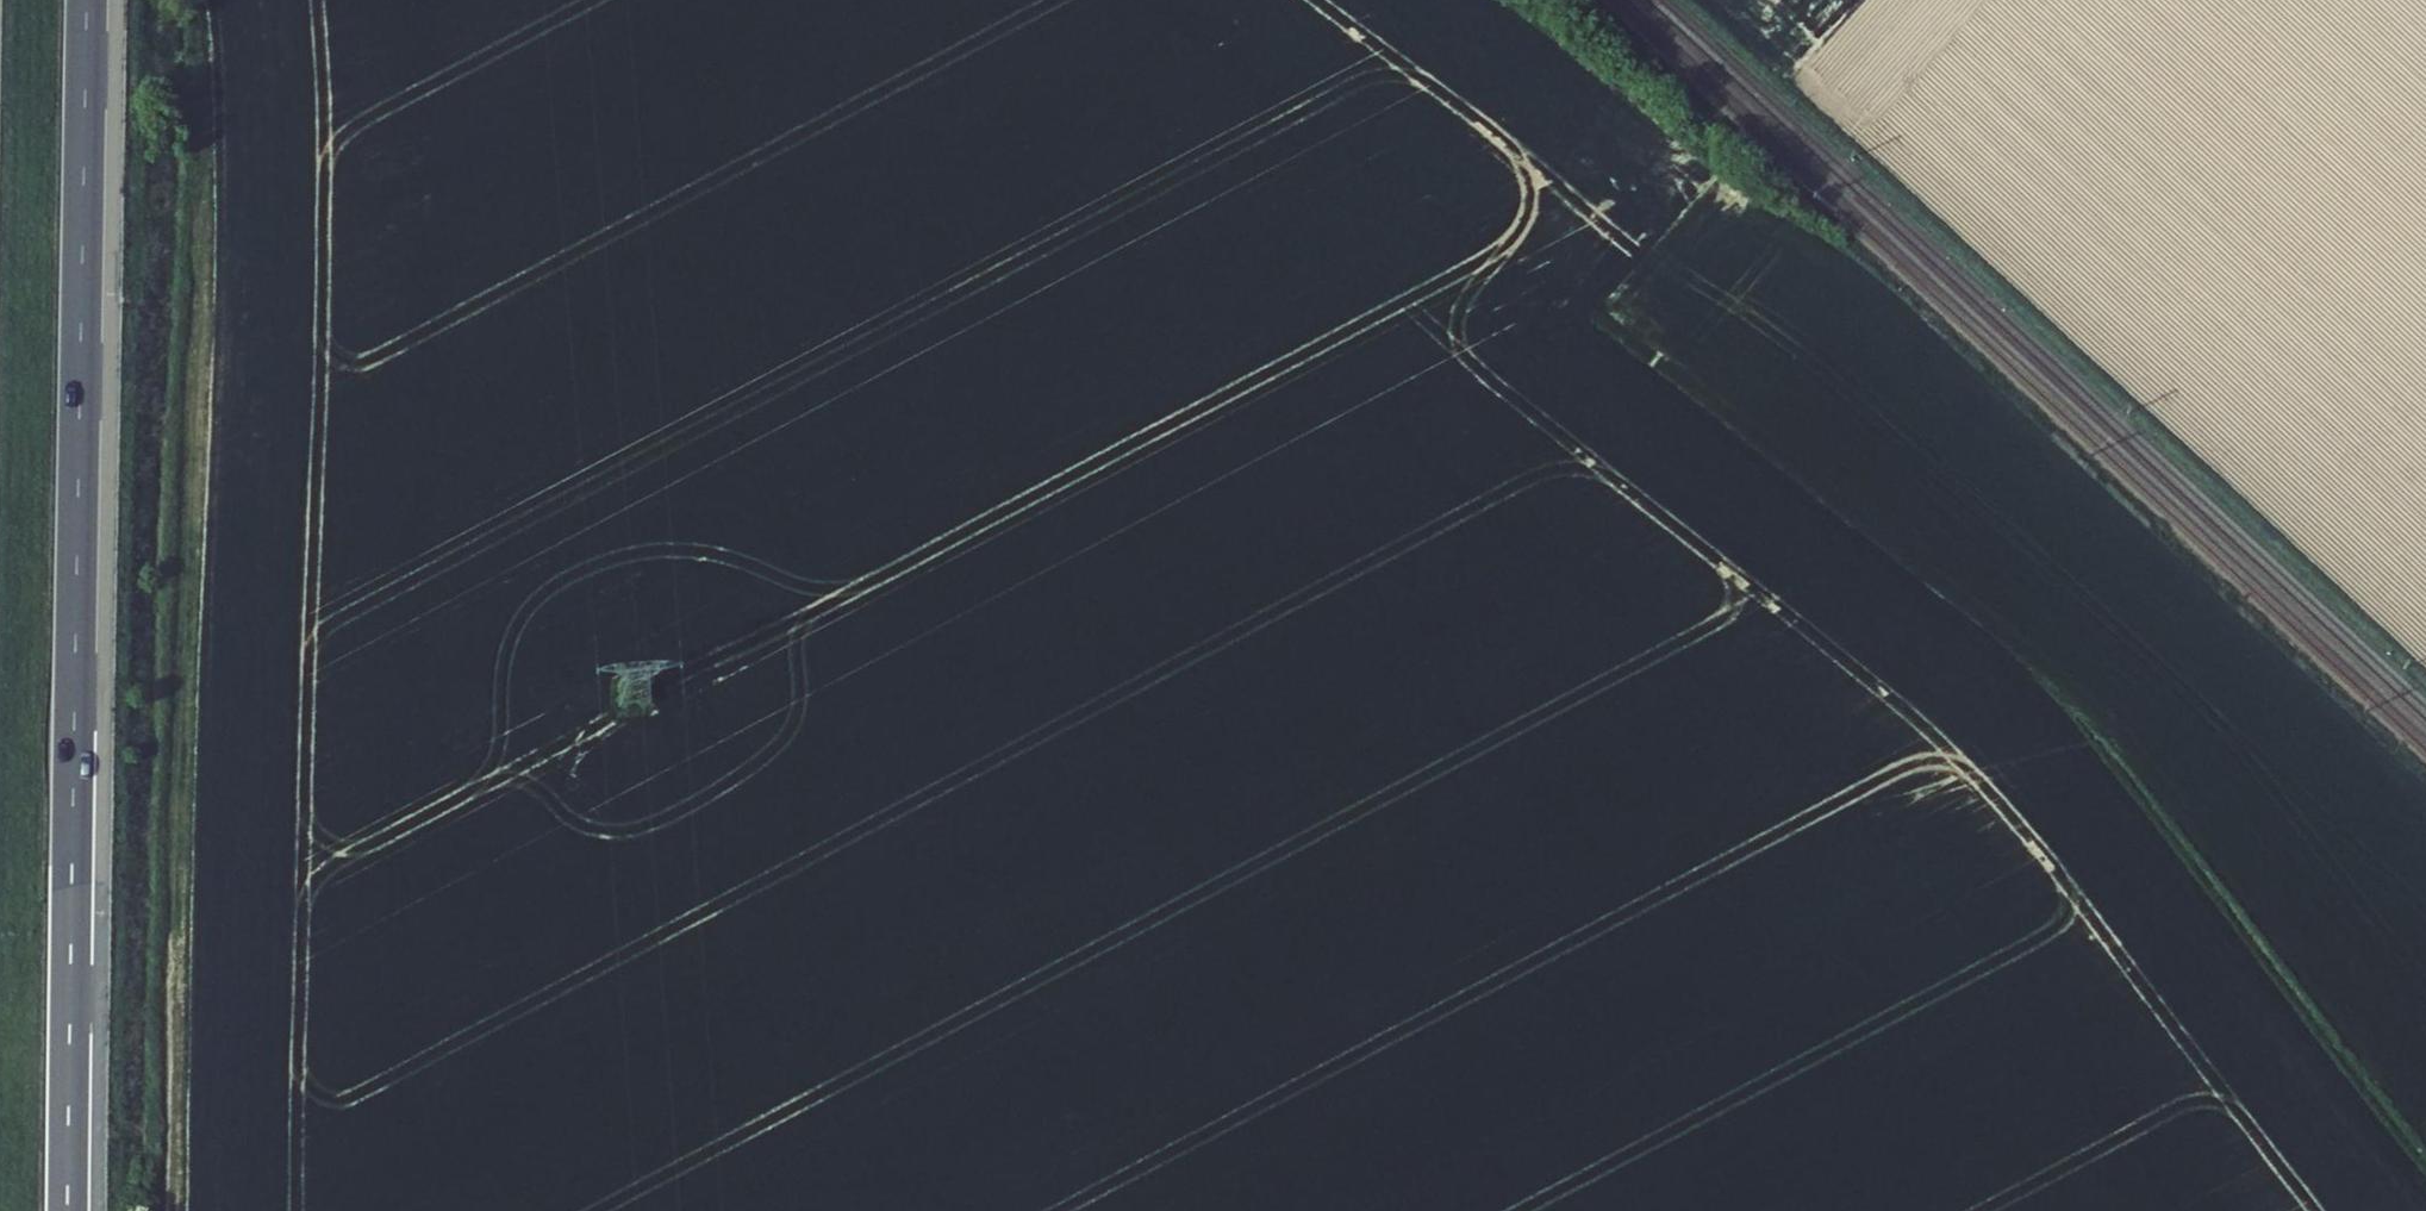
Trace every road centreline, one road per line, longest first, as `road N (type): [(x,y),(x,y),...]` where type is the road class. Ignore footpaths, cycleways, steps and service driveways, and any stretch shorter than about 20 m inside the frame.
road 1 (motorway): [(68,1210),(88,0)]
road 2 (track): [(174,929),(172,1210)]

